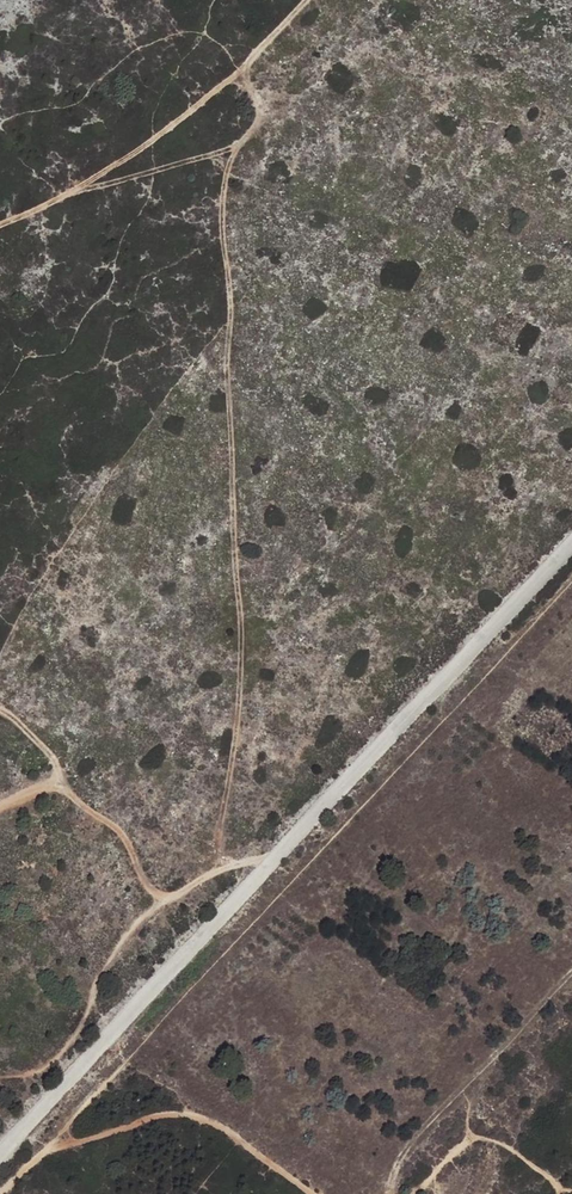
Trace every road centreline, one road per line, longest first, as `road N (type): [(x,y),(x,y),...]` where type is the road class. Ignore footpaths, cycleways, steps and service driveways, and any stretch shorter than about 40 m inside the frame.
road 1 (track): [(217,875),(239,712),(221,205),(226,152)]
road 2 (track): [(299,0),(239,73),(134,153),(68,194),(0,216)]
road 3 (track): [(0,706),(47,752),(80,804),(130,843),(162,896),(276,858)]
road 4 (track): [(315,1193),(202,1118),(147,1110),(46,1150),(4,1193)]
road 5 (track): [(389,1193),(418,1131),(571,972)]
road 6 (track): [(68,194),(226,152),(255,133),(257,103),(239,73)]
road 7 (track): [(571,1188),(498,1141),(478,1138),(410,1193)]

